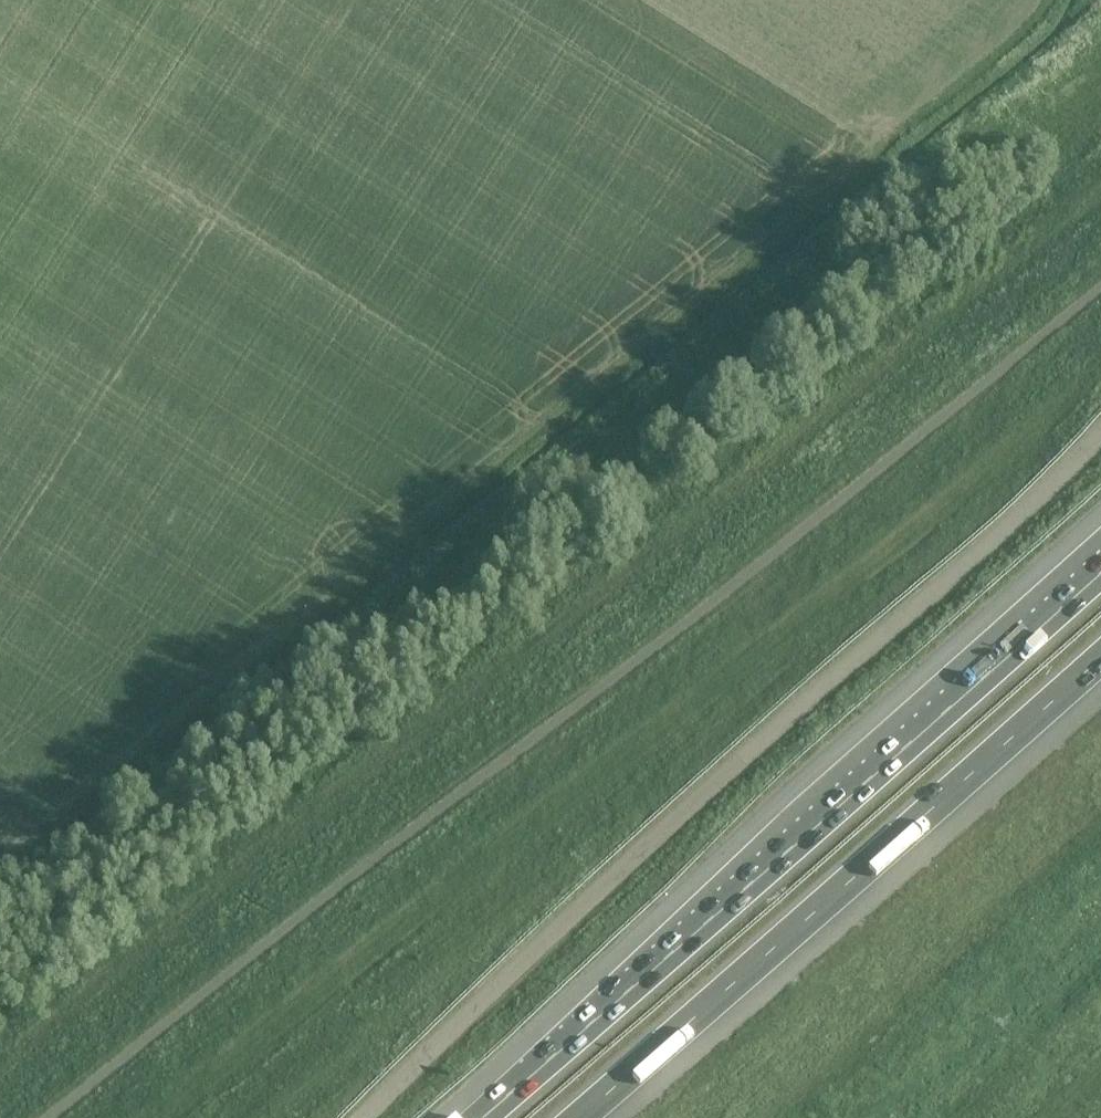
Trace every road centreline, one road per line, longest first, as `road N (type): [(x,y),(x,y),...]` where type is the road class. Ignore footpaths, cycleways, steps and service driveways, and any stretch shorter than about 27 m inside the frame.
road 1 (unclassified): [(1100,427),(1013,524),(592,900),(366,1117)]
road 2 (motorway): [(1100,571),(479,1117)]
road 3 (motorway): [(576,1117),(1100,663)]

